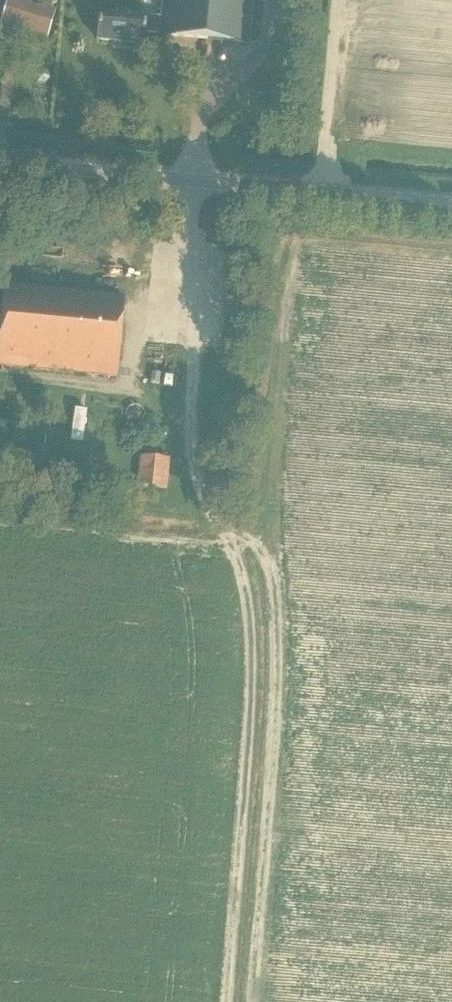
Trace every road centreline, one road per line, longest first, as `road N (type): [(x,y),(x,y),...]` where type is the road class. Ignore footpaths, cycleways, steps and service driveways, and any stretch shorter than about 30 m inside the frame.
road 1 (tertiary): [(451,202),(0,156)]

